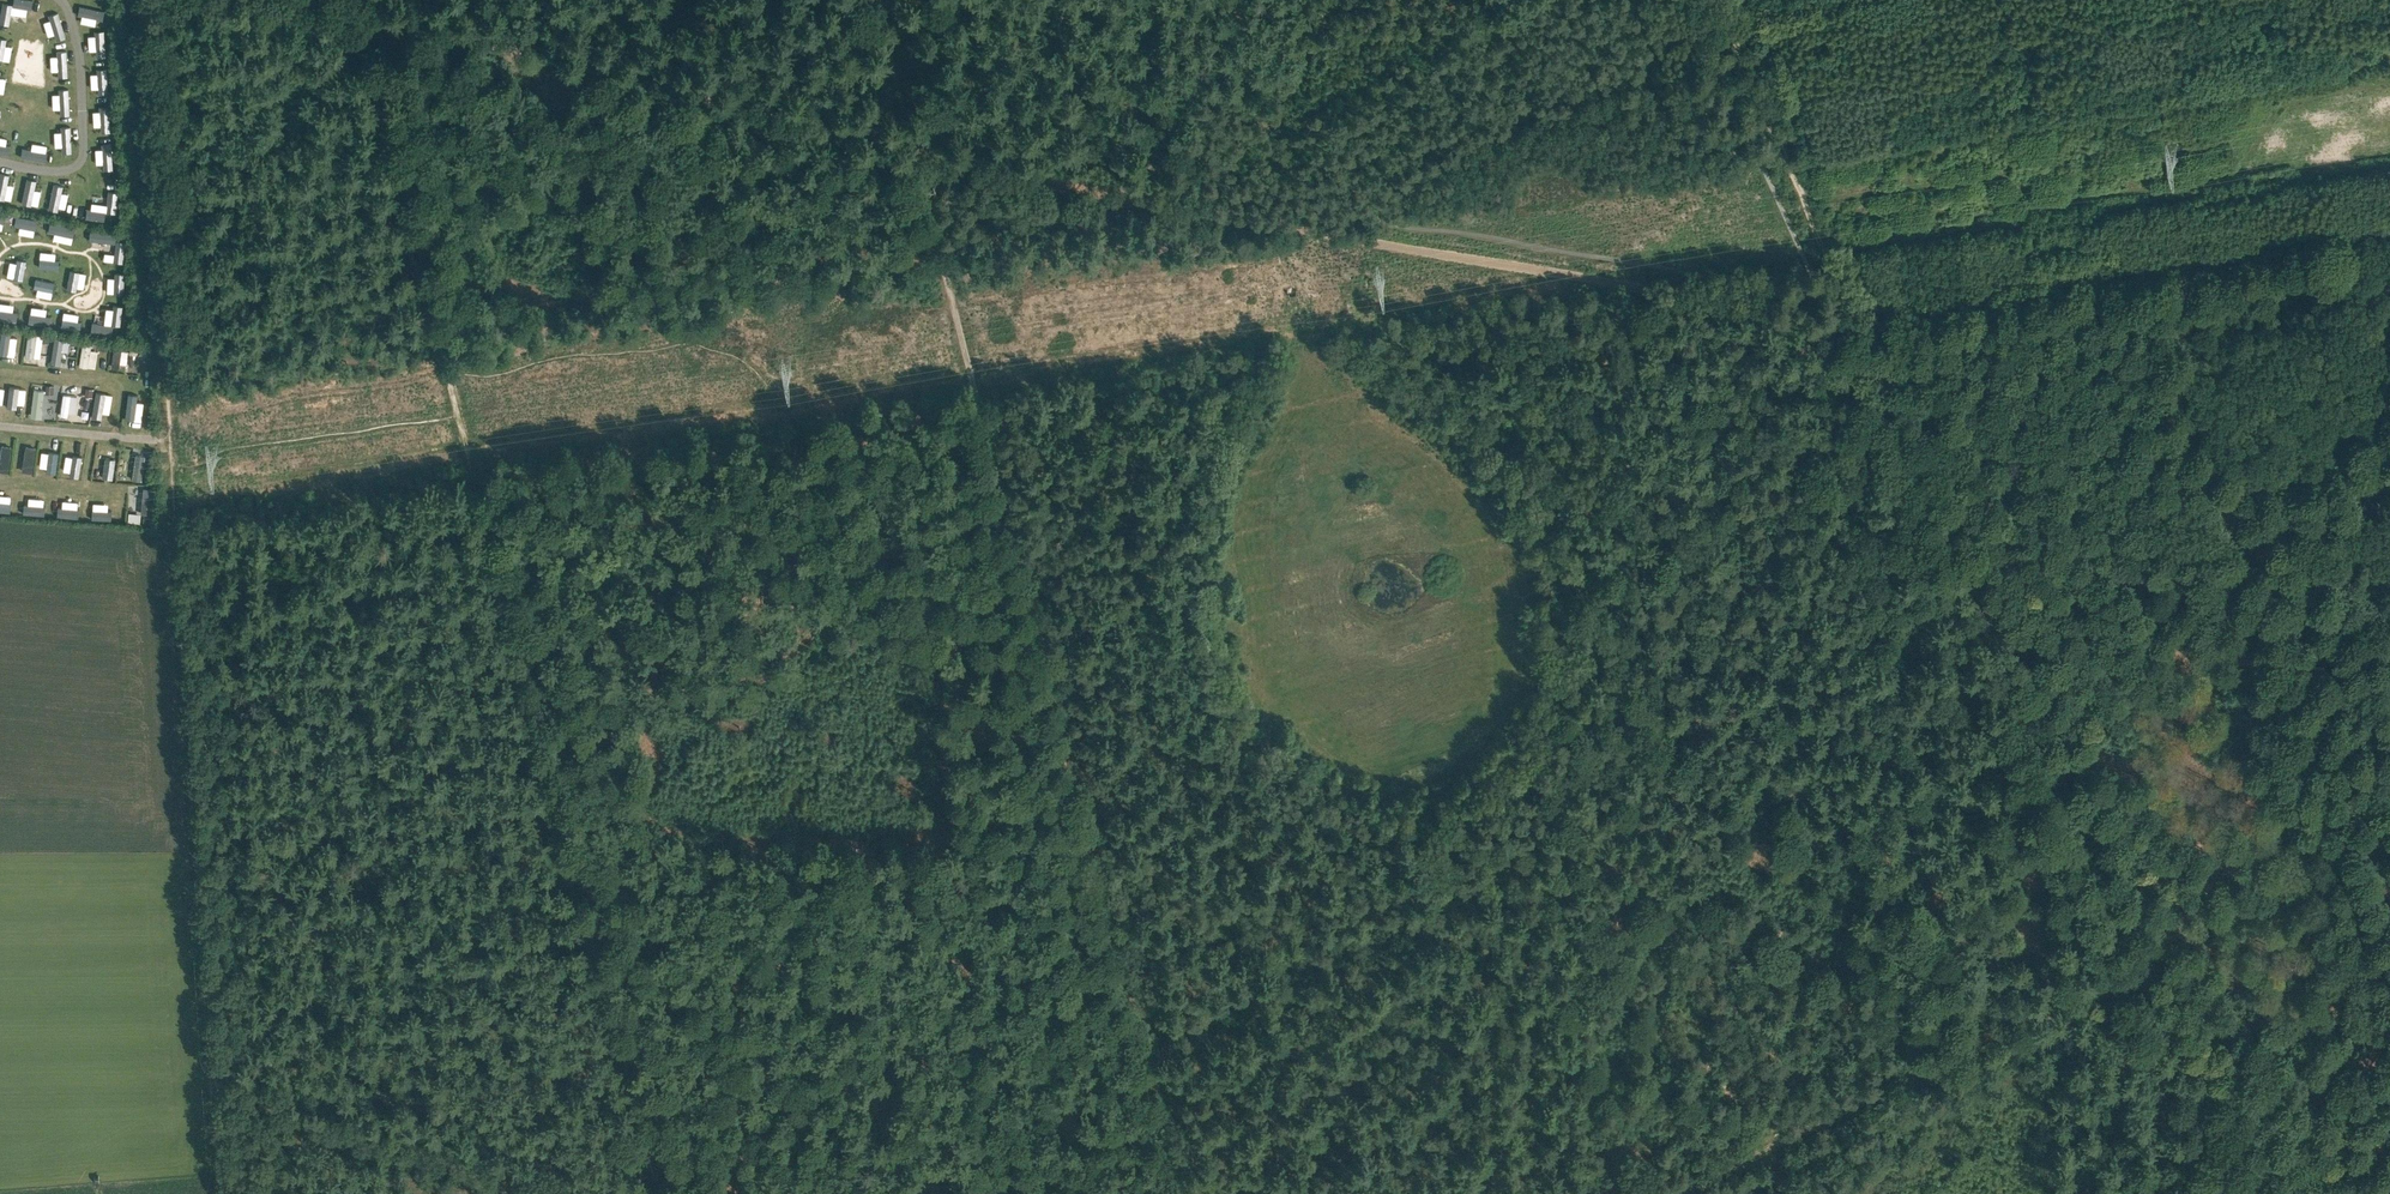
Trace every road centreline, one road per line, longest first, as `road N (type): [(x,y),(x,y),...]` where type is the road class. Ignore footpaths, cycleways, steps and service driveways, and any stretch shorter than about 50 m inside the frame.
road 1 (track): [(1135,1045),(879,0)]
road 2 (track): [(460,413),(660,1193)]
road 3 (track): [(1213,214),(929,163),(450,31)]
road 4 (track): [(1745,609),(1705,690),(1649,767),(1623,787),(1564,801),(1482,880),(1423,920),(1235,992),(1135,1045)]
road 5 (track): [(169,464),(220,1193)]
road 6 (track): [(2135,948),(1858,327)]
road 7 (track): [(2389,232),(1858,327)]
road 8 (track): [(1213,214),(1717,305)]
road 9 (track): [(1983,1026),(1918,900),(1812,755),(1782,672),(1745,609)]
road 10 (track): [(140,0),(169,464)]
road 11 (track): [(362,0),(454,383)]
road 12 (track): [(1666,1193),(1983,1026)]
road 13 (track): [(213,1093),(529,1193)]
road 14 (track): [(1717,305),(1720,413),(1746,542),(1745,609)]
road 15 (track): [(1831,265),(1714,0)]
road 16 (track): [(2139,957),(2389,850)]
road 17 (track): [(2139,957),(2246,1193)]
road 18 (track): [(62,0),(78,48),(79,165),(65,172),(0,161)]
road 19 (track): [(1076,805),(1261,723)]
road 20 (track): [(1983,1026),(2135,948)]
road 21 (track): [(1176,1193),(1135,1045)]
road 22 (track): [(0,478),(124,489)]

